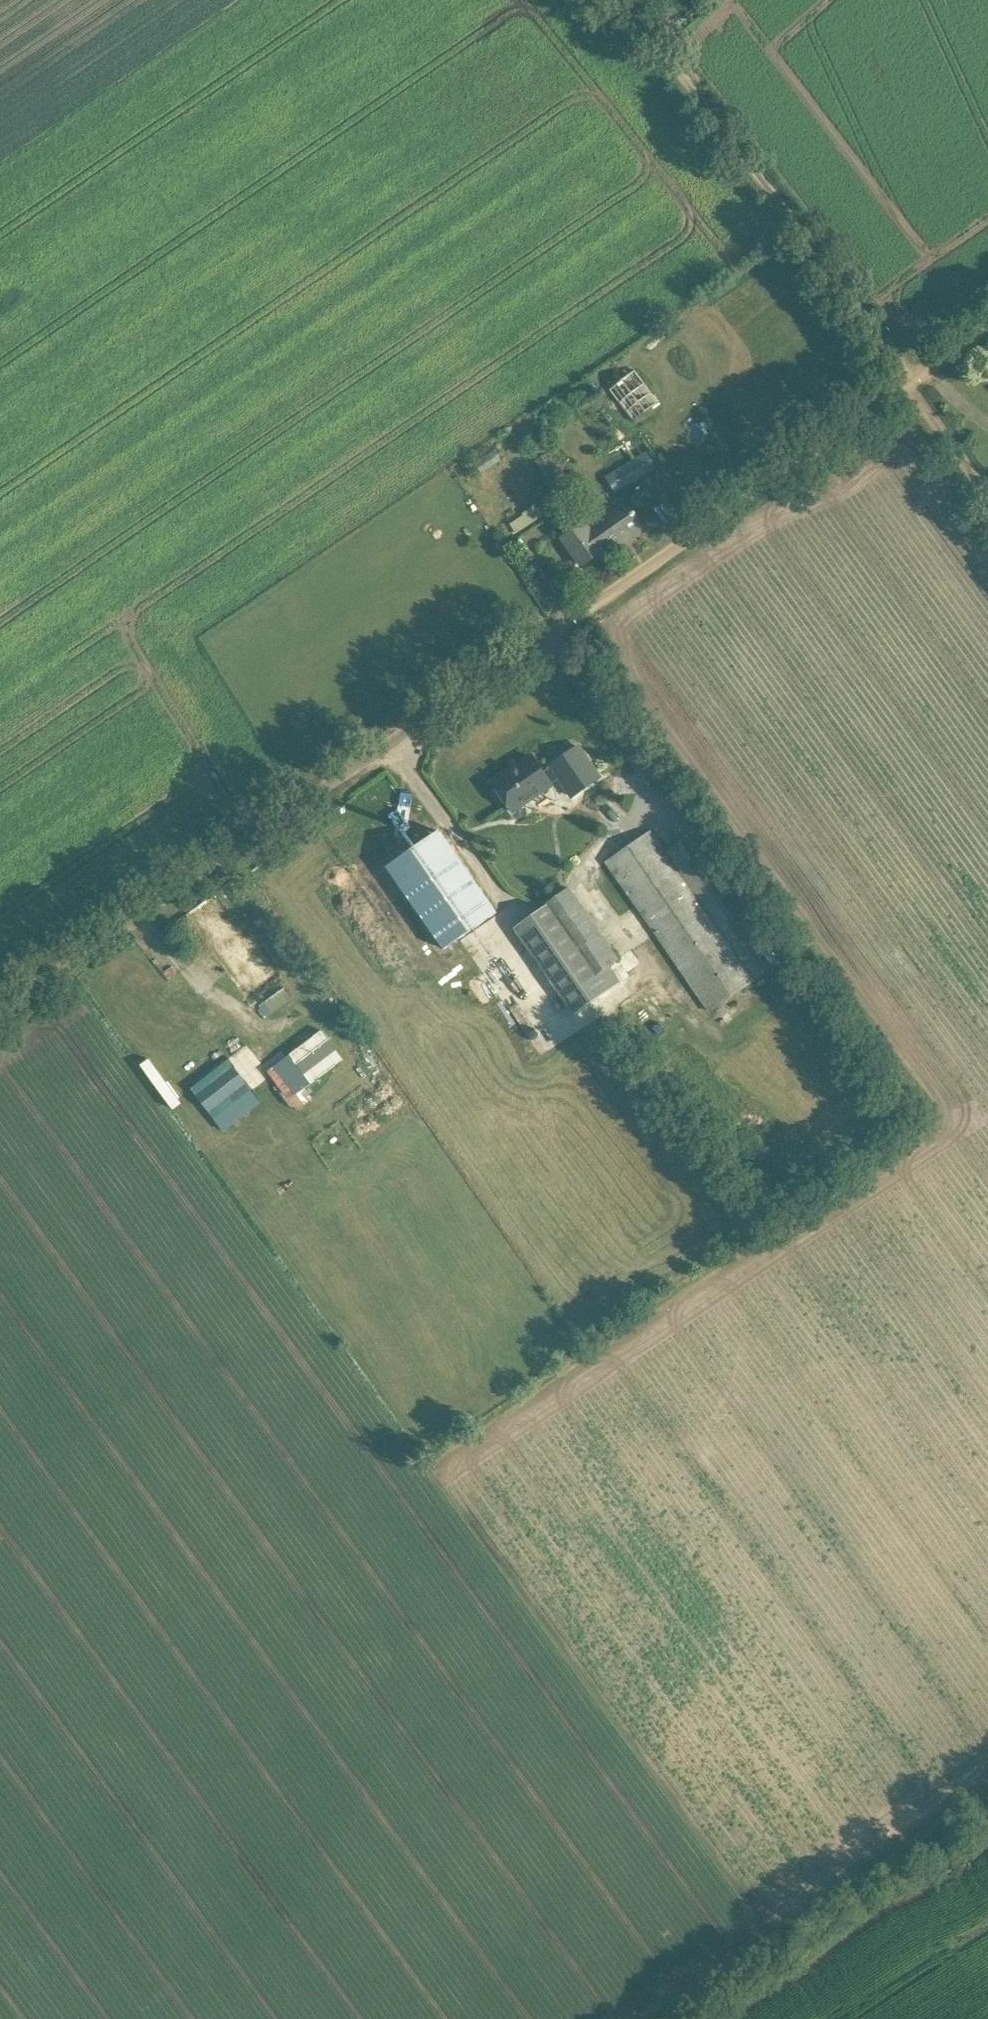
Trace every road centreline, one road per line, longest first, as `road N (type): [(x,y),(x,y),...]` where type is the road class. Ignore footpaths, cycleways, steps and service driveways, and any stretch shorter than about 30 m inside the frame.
road 1 (unclassified): [(0,993),(987,318)]
road 2 (track): [(987,487),(645,0)]

